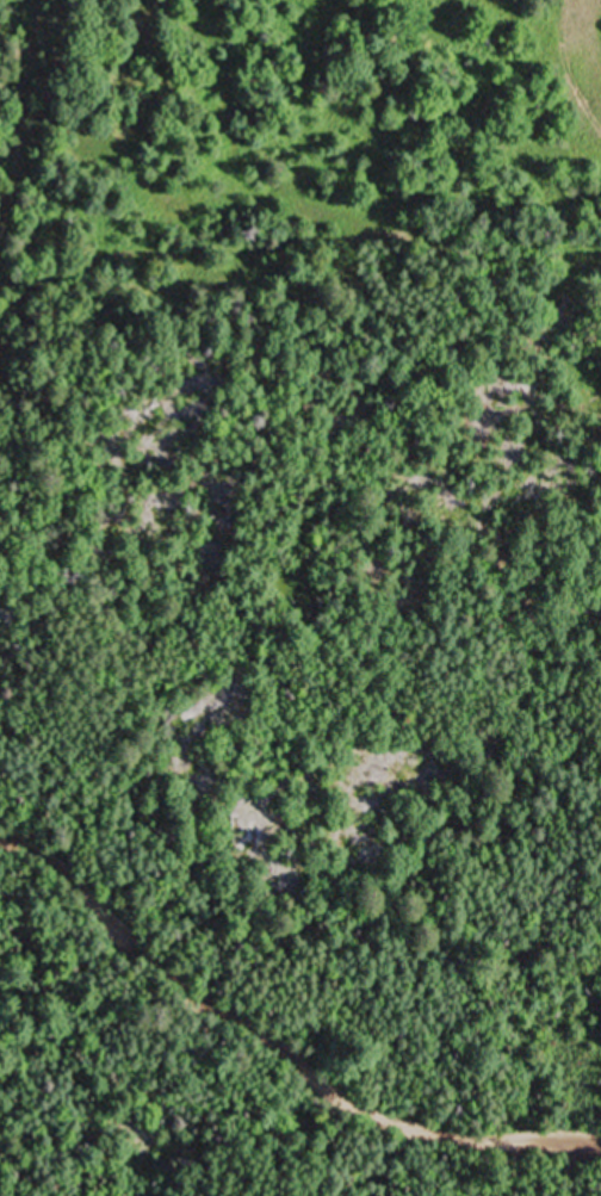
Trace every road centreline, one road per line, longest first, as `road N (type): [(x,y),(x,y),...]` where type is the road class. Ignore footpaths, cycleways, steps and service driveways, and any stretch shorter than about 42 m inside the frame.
road 1 (track): [(600,1142),(448,1136),(378,1118),(332,1092),(268,1033),(203,996),(57,863),(0,837)]
road 2 (track): [(600,255),(484,255),(384,234),(258,252),(112,255),(0,314)]
road 3 (track): [(41,0),(0,231)]
road 4 (track): [(564,0),(559,43),(569,85),(600,136)]

